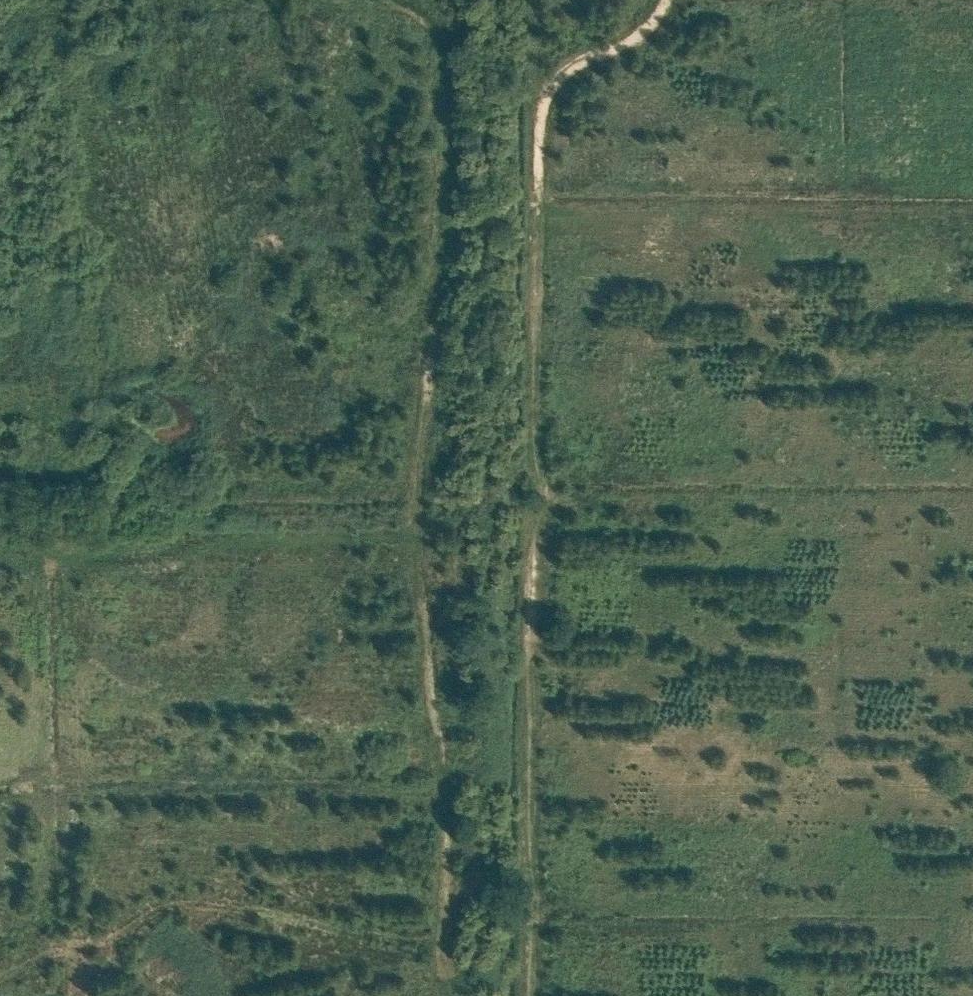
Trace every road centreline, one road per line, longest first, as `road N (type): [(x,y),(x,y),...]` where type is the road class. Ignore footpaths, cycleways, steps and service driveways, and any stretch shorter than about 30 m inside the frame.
road 1 (track): [(533,995),(532,668),(553,492),(540,449),(541,114),(554,82),(643,40),(669,16),(673,0)]
road 2 (track): [(399,0),(442,40),(452,150),(443,294),(417,502),(430,692),(452,773),(447,949),(459,995)]

